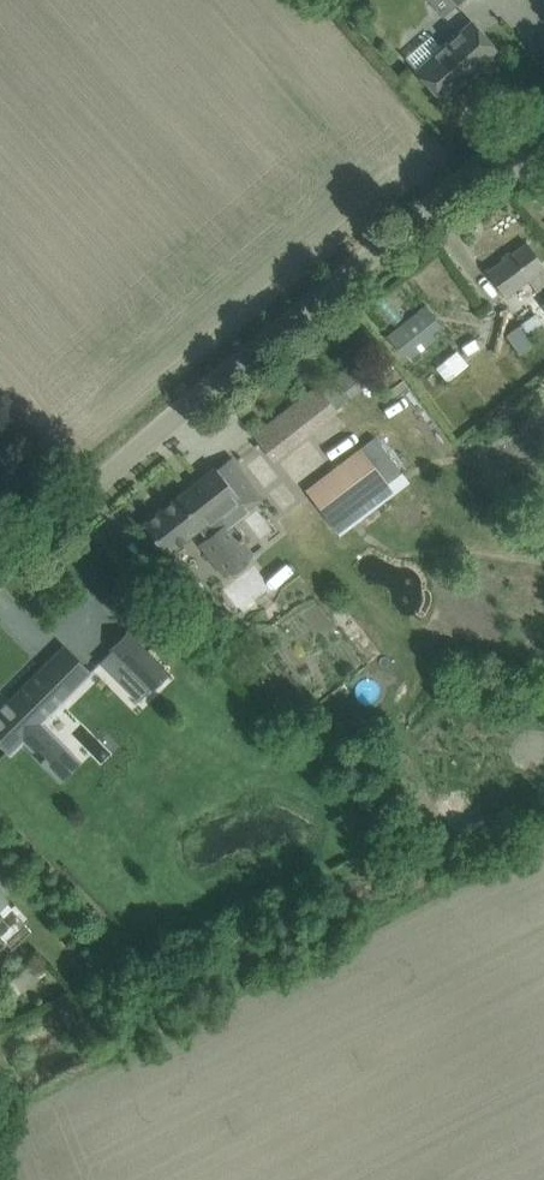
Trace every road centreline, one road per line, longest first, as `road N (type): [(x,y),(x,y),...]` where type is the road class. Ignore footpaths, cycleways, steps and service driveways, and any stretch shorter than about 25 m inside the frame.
road 1 (unclassified): [(0,576),(543,112)]

